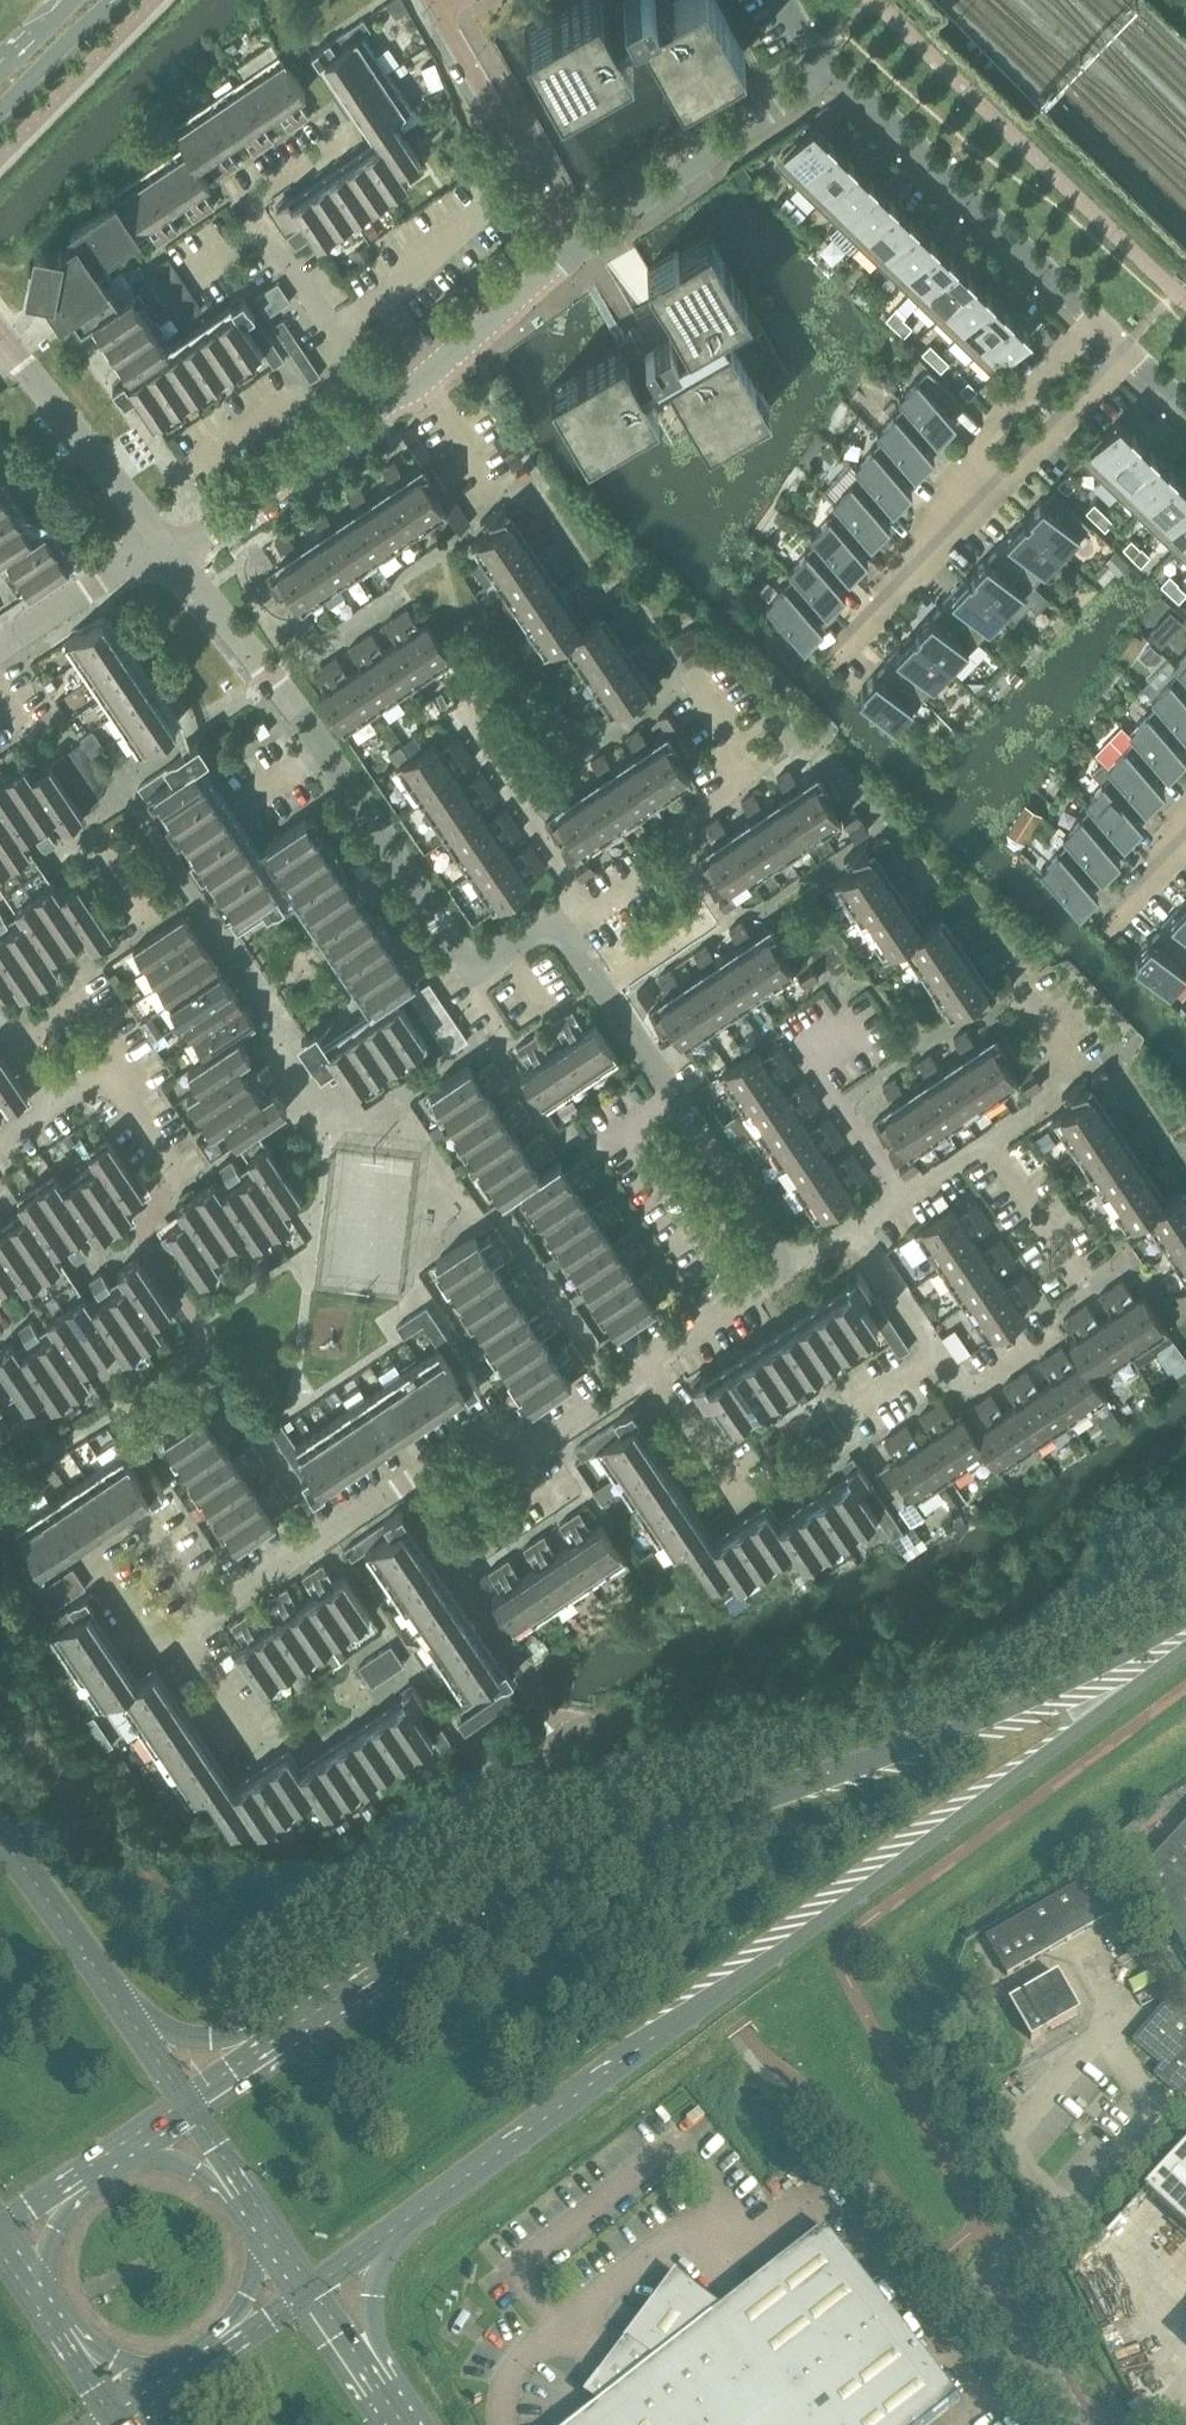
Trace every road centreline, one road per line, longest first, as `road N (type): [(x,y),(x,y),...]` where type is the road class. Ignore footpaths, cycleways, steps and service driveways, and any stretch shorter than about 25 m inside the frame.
road 1 (secondary): [(1113,1683),(553,1872),(445,1930),(286,2035)]
road 2 (secondary): [(397,2228),(681,2027),(1054,1745),(1113,1683)]
road 3 (residential): [(555,920),(479,969),(323,748),(177,563)]
road 4 (residential): [(209,1610),(486,1420),(527,1433),(646,1370)]
road 5 (residential): [(789,1273),(555,920)]
road 6 (residential): [(1098,323),(835,66)]
road 7 (residential): [(895,580),(982,444),(1098,323)]
road 8 (residential): [(1136,358),(895,580)]
road 9 (residential): [(209,1610),(150,1523),(95,1561),(153,1650),(183,1629)]
road 10 (residential): [(581,245),(835,66)]
road 11 (residential): [(583,899),(734,793),(734,746),(691,682)]
road 12 (residential): [(435,0),(581,245)]
road 13 (residential): [(160,545),(0,335)]
road 14 (residential): [(177,563),(390,408)]
road 15 (residential): [(899,1201),(810,1055),(854,1021)]
road 16 (residential): [(583,899),(460,720)]
road 17 (residential): [(152,922),(97,843),(0,905)]
road 18 (residential): [(425,382),(581,245)]
road 19 (residential): [(330,340),(484,214)]
road 20 (residential): [(990,1138),(1070,1073),(1022,992)]
road 21 (residential): [(190,475),(359,374)]
road 22 (residential): [(0,652),(160,545)]
road 23 (tertiary): [(112,1999),(0,1847)]
road 24 (unclassified): [(1083,2424),(996,2292),(1002,2265)]
road 25 (secondary): [(286,2035),(163,2032),(112,1999)]
road 26 (secondary): [(383,2399),(372,2294),(397,2228)]
road 27 (residential): [(646,1370),(789,1273)]
road 28 (residential): [(15,1044),(80,1001),(129,1081)]
road 29 (residential): [(740,1506),(646,1370)]
road 30 (tertiary): [(0,113),(111,0)]
road 31 (residential): [(330,340),(249,210)]
road 32 (residential): [(1073,1264),(990,1138)]
road 33 (residential): [(183,1629),(263,1753)]
road 34 (residential): [(848,1234),(930,1355)]
road 35 (residential): [(930,1355),(957,1376),(982,1378),(1055,1332)]
road 36 (secondary): [(75,2179),(41,2313)]
road 37 (residential): [(497,498),(425,382)]
road 38 (secondary): [(383,2399),(306,2292)]
road 39 (secondary): [(63,2344),(189,2377)]
road 40 (residential): [(249,210),(351,132)]
road 41 (tertiary): [(186,2103),(112,1999)]
road 42 (secondary): [(286,2035),(186,2103)]

